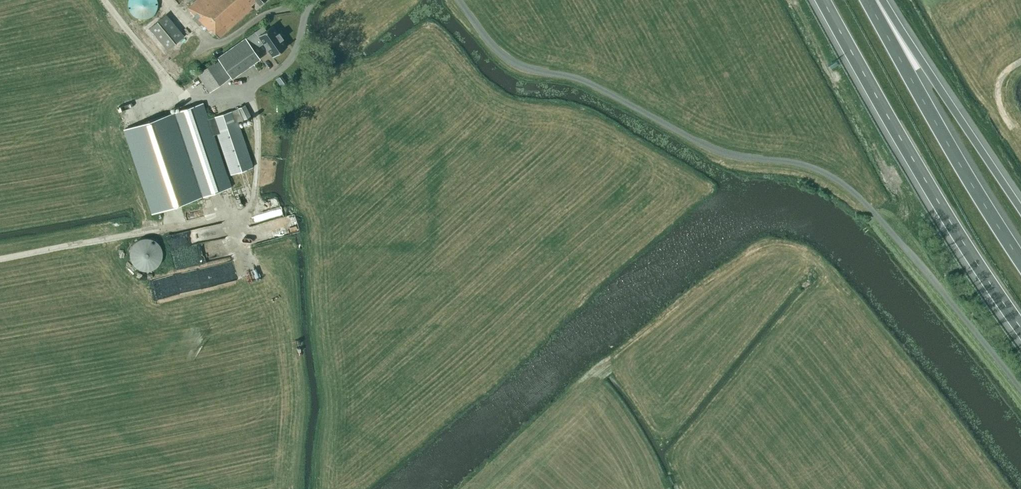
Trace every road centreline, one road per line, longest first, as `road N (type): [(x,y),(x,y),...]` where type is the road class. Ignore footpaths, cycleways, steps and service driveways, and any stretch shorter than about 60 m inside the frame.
road 1 (unclassified): [(1020,393),(860,202),(827,176),(722,158),(594,87),(527,73),(493,49),(459,0)]
road 2 (motorway): [(823,0),(950,227),(1020,329)]
road 3 (motorway): [(1020,259),(867,0)]
road 4 (motorway): [(1020,212),(881,0)]

